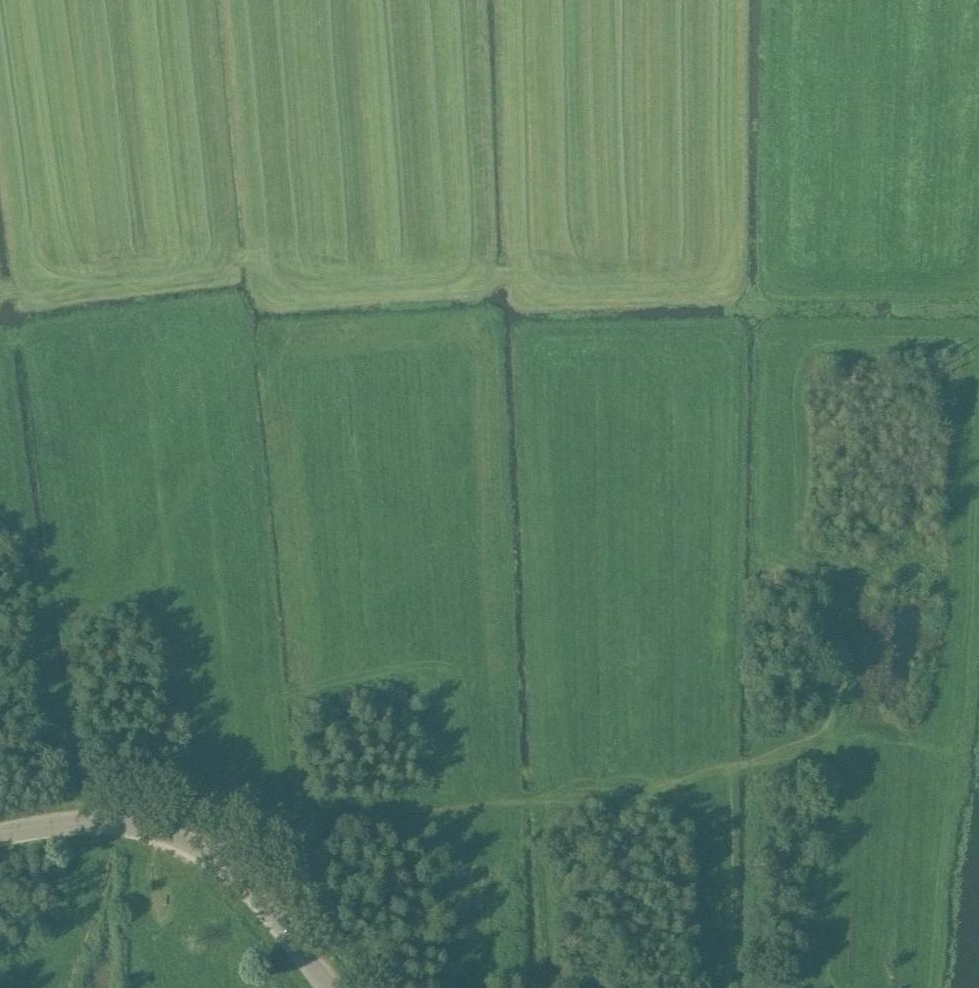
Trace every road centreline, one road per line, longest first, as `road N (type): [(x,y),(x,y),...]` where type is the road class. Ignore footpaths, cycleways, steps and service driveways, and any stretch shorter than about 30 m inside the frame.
road 1 (unclassified): [(0,833),(86,824),(180,841),(231,872),(327,987)]

